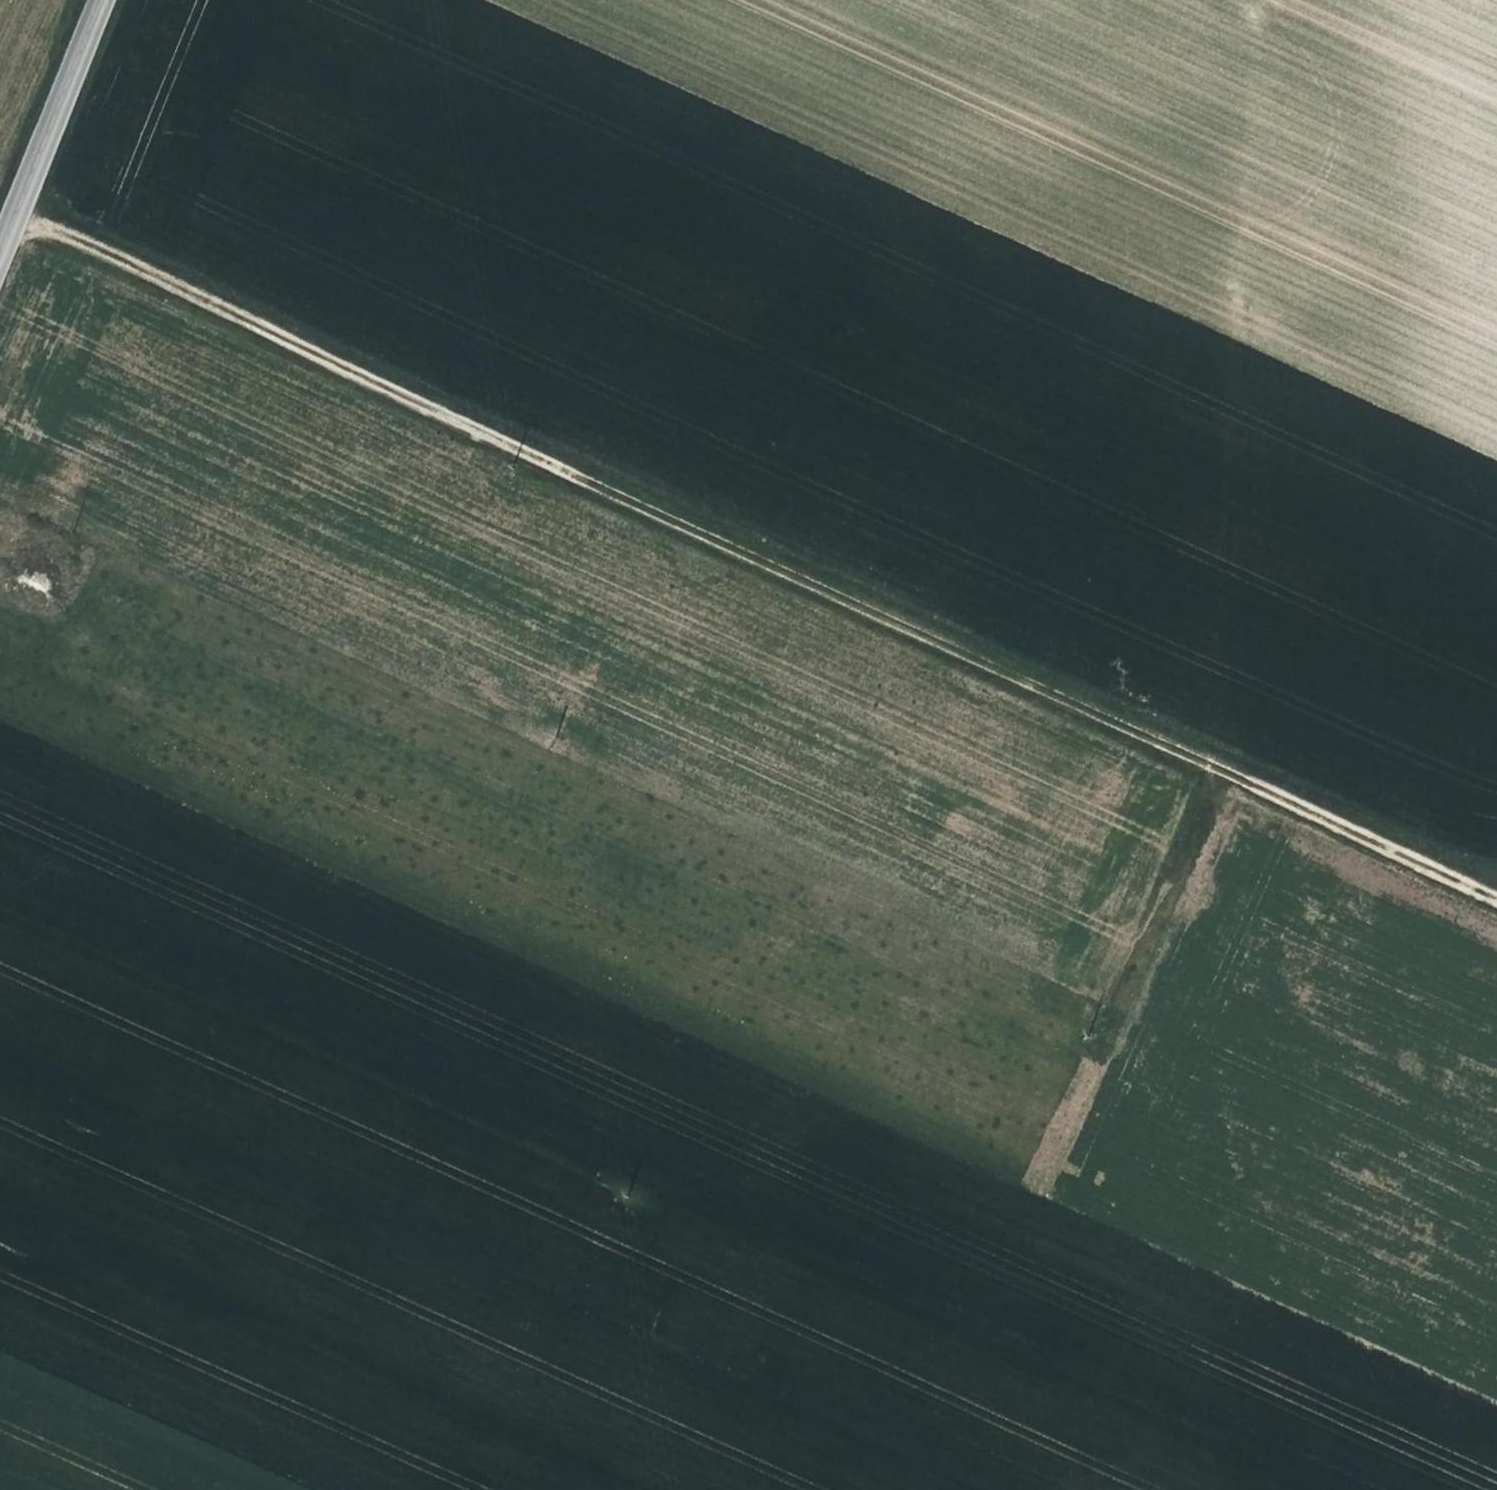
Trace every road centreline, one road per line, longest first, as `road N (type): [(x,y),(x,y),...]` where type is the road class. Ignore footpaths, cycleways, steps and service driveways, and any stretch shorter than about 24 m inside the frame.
road 1 (track): [(18,211),(1496,891)]
road 2 (unclassified): [(0,249),(98,0)]

